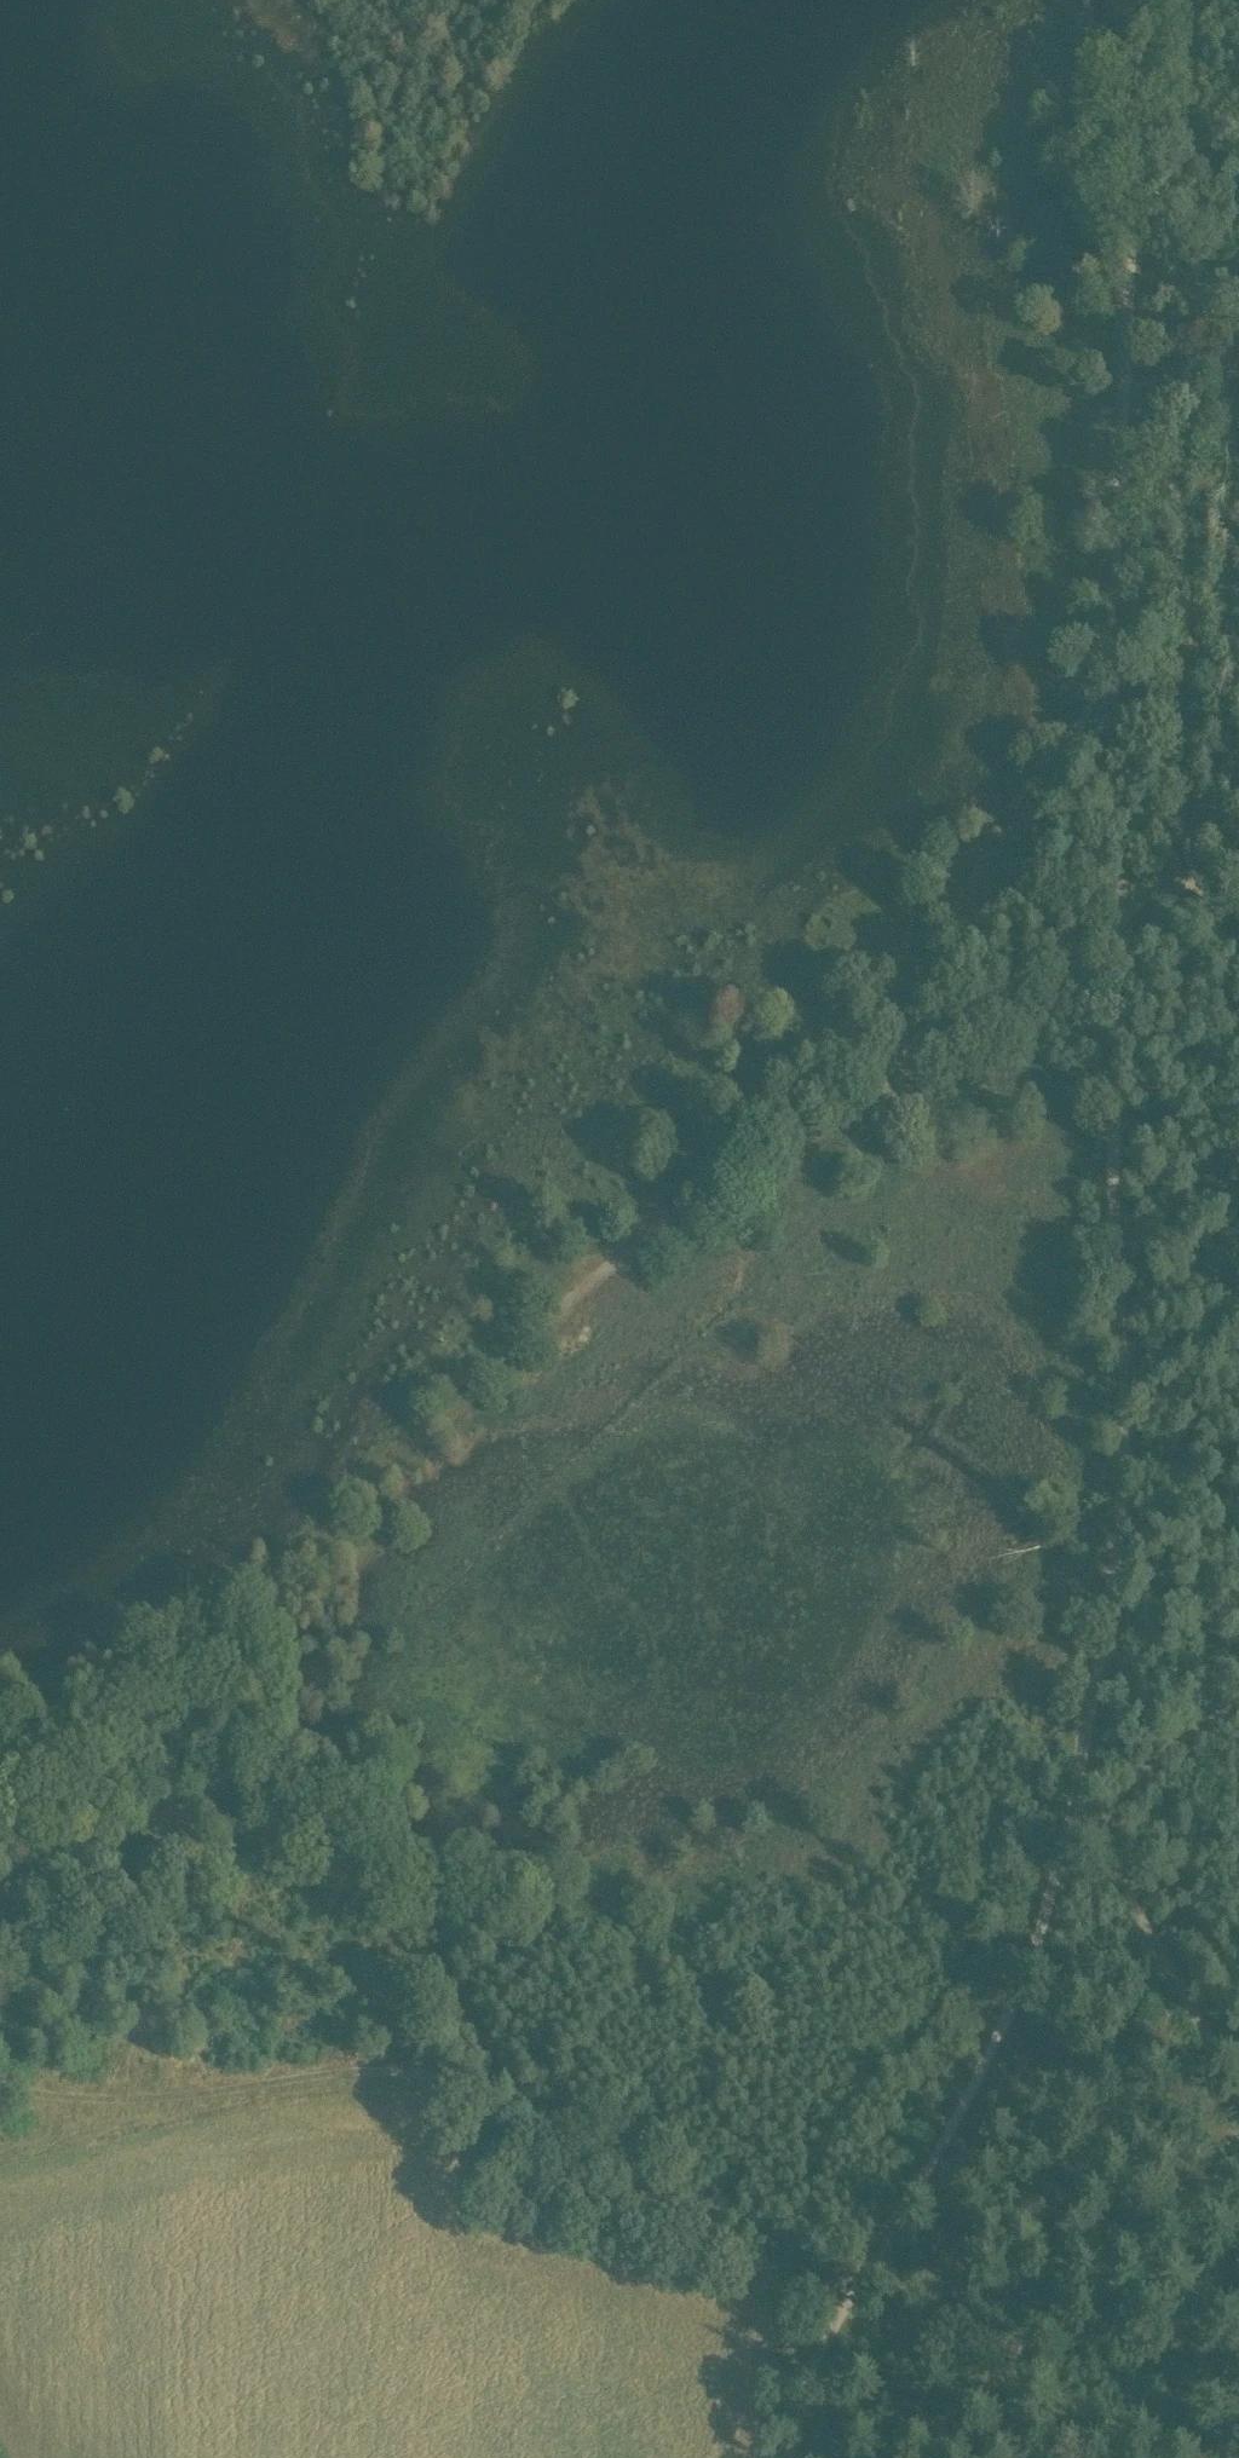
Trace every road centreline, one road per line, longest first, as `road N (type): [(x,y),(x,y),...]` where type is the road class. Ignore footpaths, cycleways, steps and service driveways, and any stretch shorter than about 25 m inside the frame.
road 1 (track): [(1128,888),(1114,1145),(1121,1526),(1077,1799),(1055,1888),(994,2050),(815,2354),(792,2457)]
road 2 (track): [(1045,810),(998,836),(952,876),(900,1000),(233,1618),(0,1800)]
road 3 (track): [(1129,0),(1133,193),(1116,596),(1097,684),(1045,810),(1066,839),(1128,888)]
road 4 (track): [(0,2077),(42,2090),(268,2075),(478,2082),(715,2253),(839,2316)]

